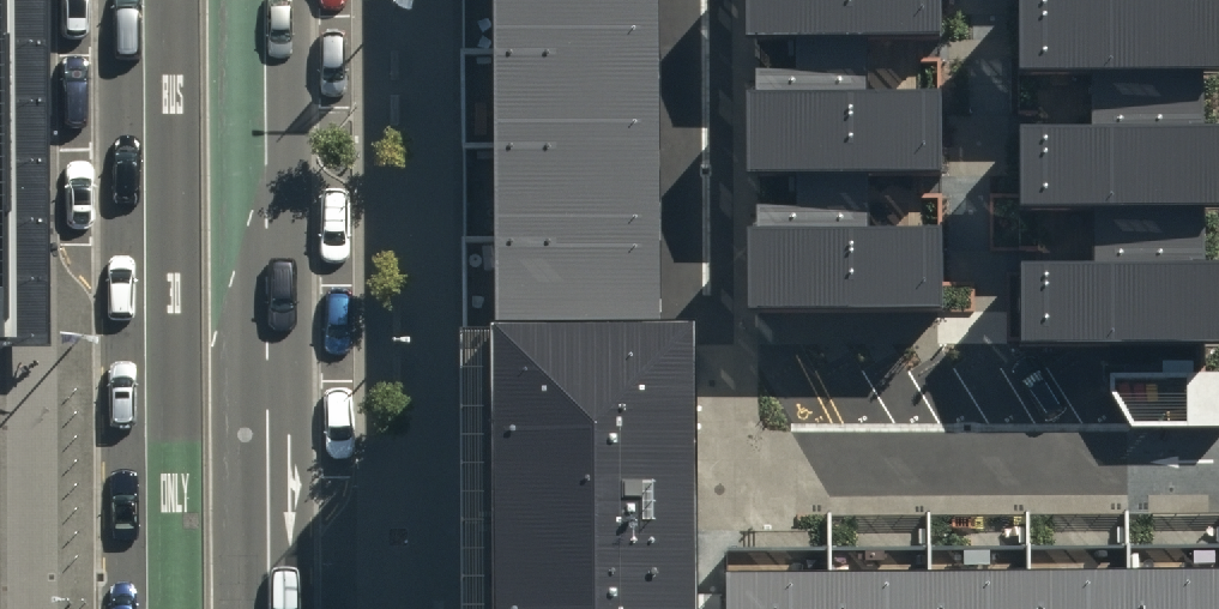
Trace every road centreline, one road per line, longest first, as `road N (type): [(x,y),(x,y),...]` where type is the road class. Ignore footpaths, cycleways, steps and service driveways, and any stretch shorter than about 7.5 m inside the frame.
road 1 (residential): [(1218,461),(710,467),(705,0)]
road 2 (secondary): [(265,0),(270,608)]
road 3 (secondary): [(148,608),(144,0)]

